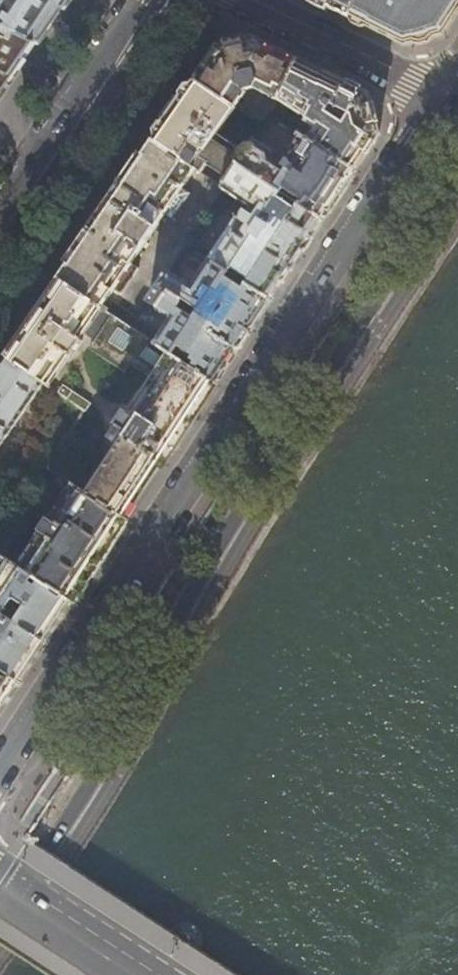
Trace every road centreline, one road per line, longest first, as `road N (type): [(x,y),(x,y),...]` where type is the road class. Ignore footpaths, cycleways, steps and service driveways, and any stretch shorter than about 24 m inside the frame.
road 1 (primary): [(0,921),(102,772),(232,526),(457,180)]
road 2 (residential): [(0,759),(437,97)]
road 3 (primary): [(160,0),(0,234)]
road 4 (residential): [(244,0),(437,97)]
road 5 (secondary): [(142,974),(0,883)]

